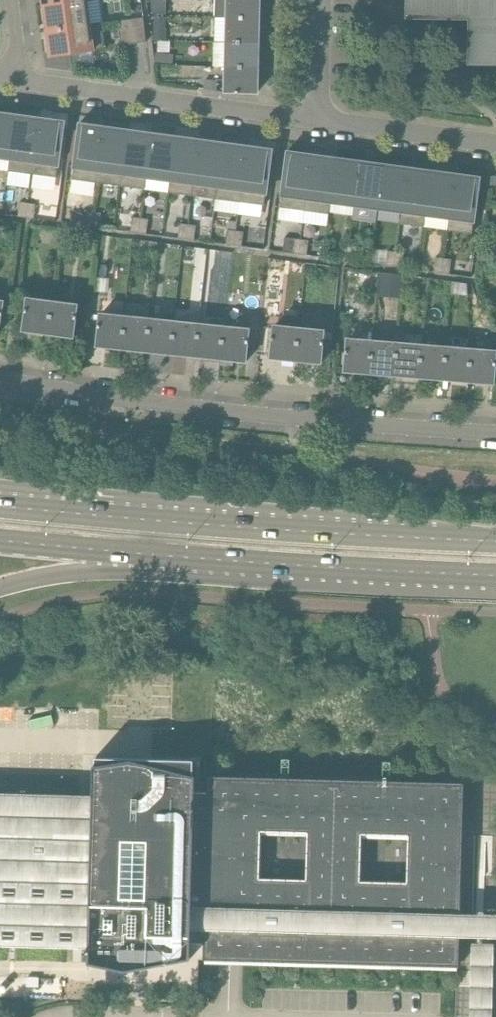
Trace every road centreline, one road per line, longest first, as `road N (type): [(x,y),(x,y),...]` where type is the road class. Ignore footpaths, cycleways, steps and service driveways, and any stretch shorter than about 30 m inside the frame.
road 1 (residential): [(495,434),(224,412),(0,380)]
road 2 (primary): [(495,542),(12,508)]
road 3 (primary): [(156,555),(495,575)]
road 4 (residential): [(22,80),(326,124)]
road 5 (residential): [(326,124),(495,144)]
road 6 (primary): [(0,588),(156,555)]
road 7 (primary): [(0,541),(156,555)]
road 8 (residential): [(326,124),(326,0)]

